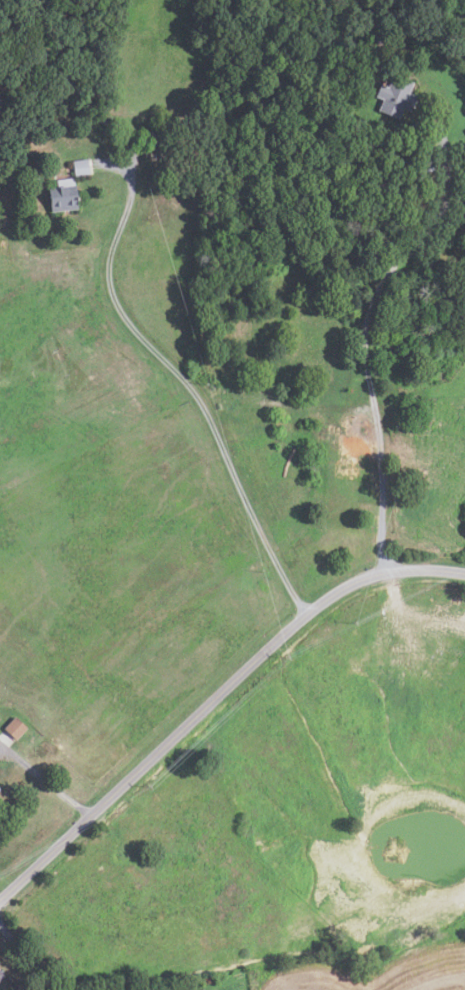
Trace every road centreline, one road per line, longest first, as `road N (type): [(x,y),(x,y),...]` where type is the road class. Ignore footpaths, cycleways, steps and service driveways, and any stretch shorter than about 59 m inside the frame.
road 1 (residential): [(0,900),(320,602),(381,572),(464,574)]

